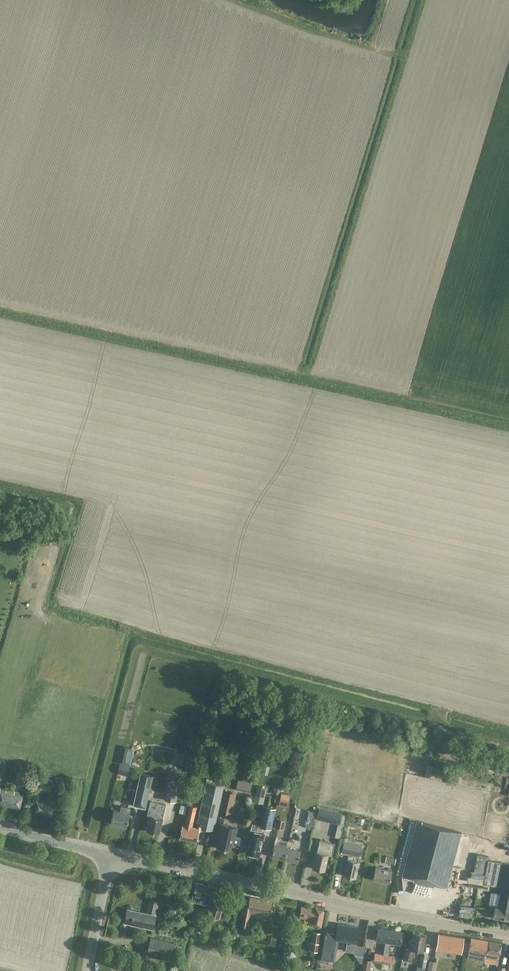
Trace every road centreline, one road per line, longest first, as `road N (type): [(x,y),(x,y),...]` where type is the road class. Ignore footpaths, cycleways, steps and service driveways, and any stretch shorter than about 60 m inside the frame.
road 1 (tertiary): [(508,937),(112,856)]

